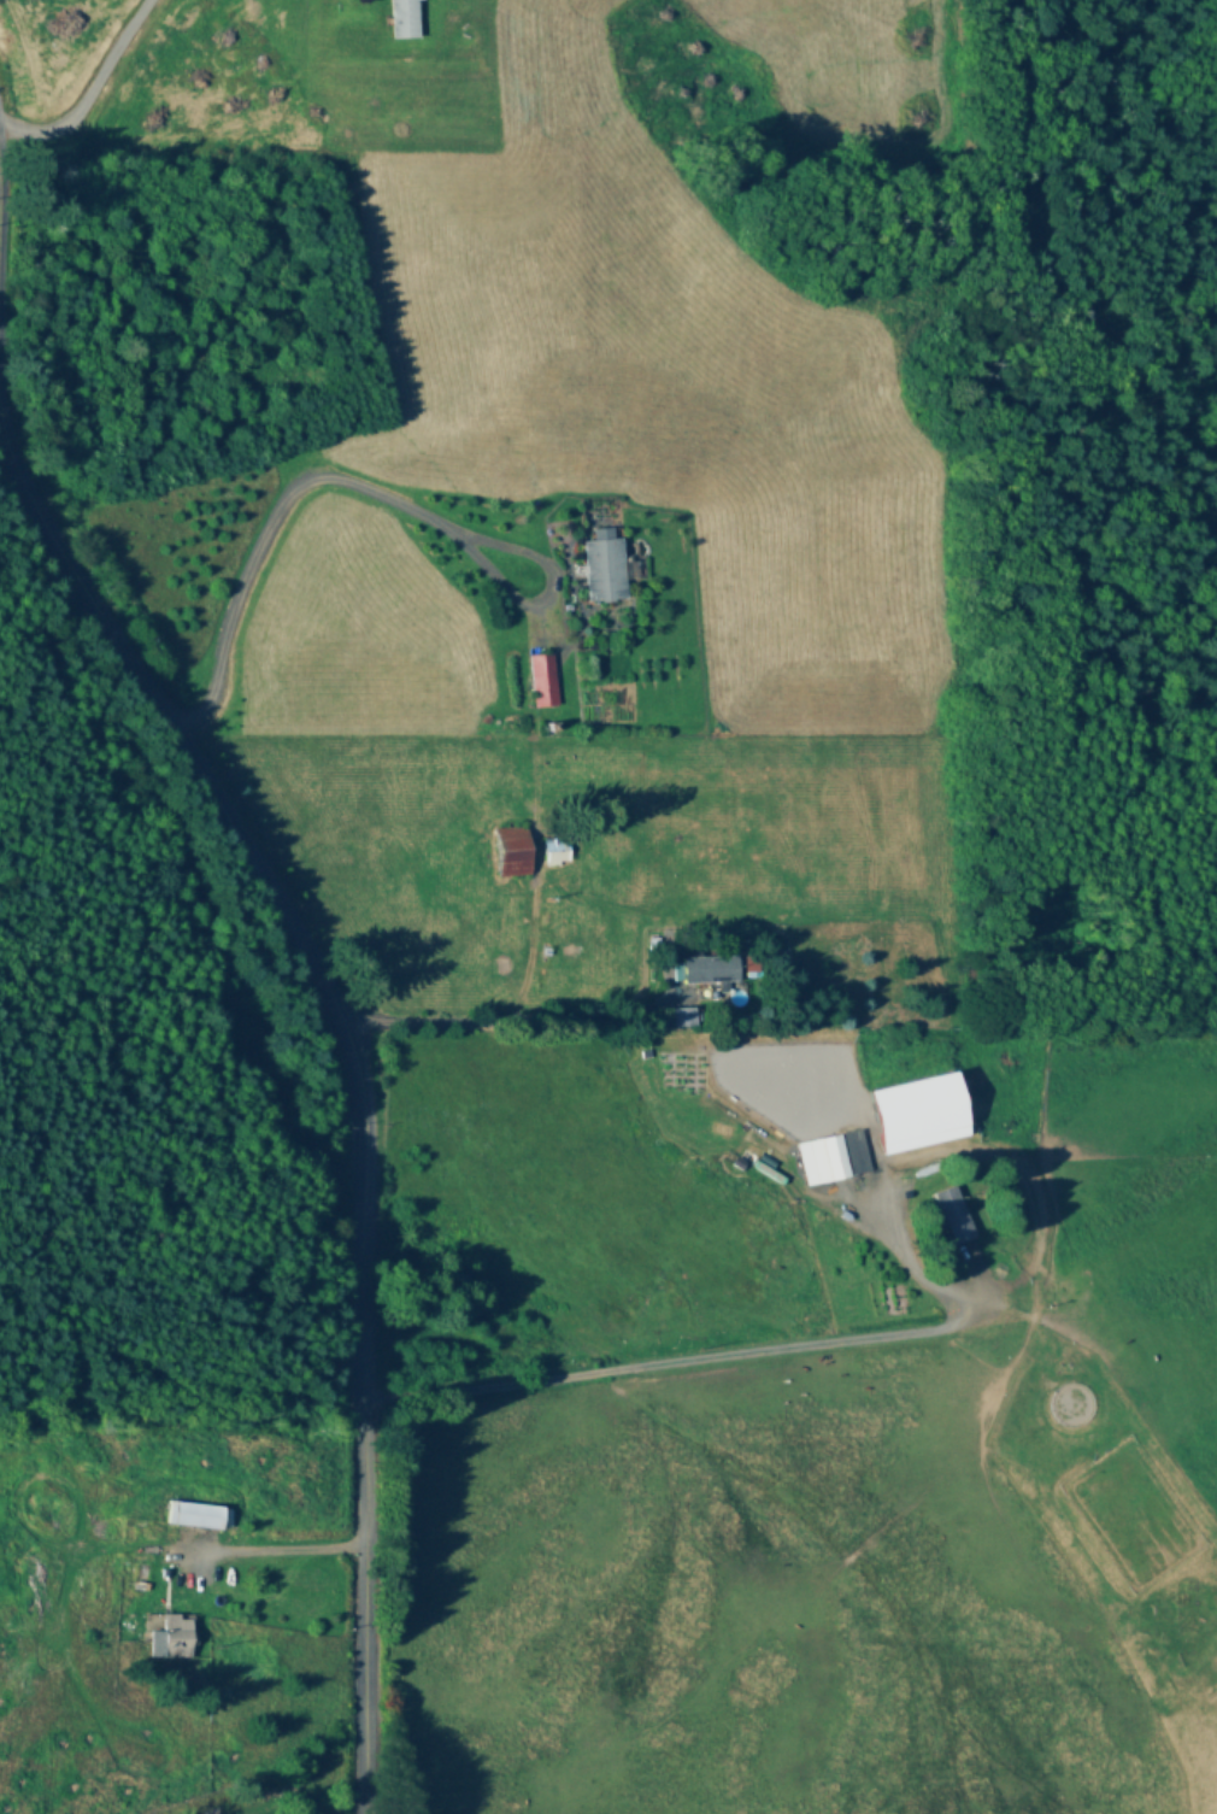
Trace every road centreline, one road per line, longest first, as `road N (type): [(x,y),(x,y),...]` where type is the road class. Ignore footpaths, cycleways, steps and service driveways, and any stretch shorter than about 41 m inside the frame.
road 1 (residential): [(364,1813),(361,1143),(342,1028),(293,916),(23,475),(0,173)]

